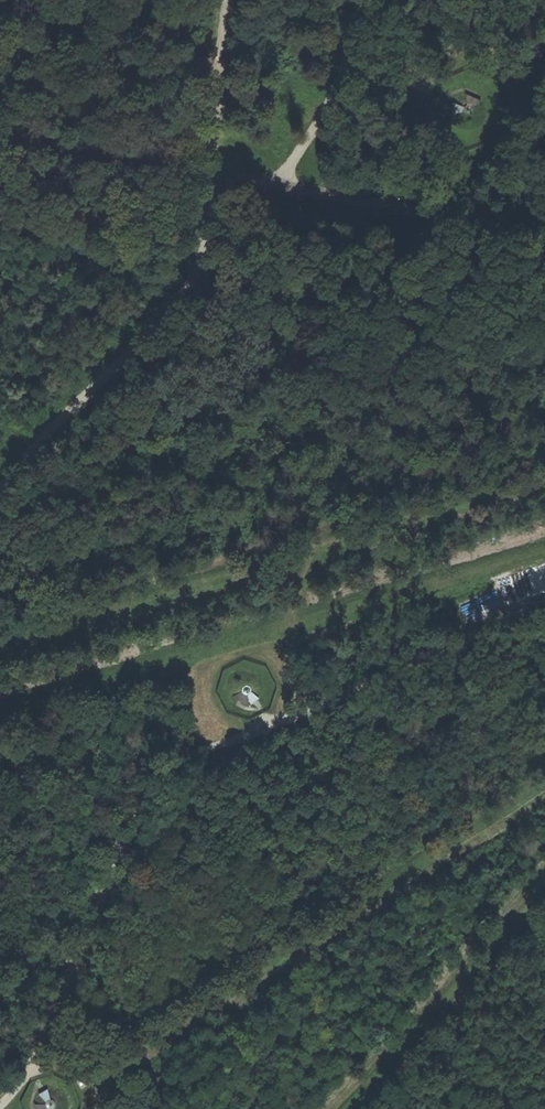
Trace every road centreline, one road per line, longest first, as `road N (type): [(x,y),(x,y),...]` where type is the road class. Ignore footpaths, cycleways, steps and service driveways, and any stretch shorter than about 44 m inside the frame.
road 1 (track): [(349,696),(160,772),(89,959),(37,1065),(3,1108)]
road 2 (track): [(0,503),(274,186)]

